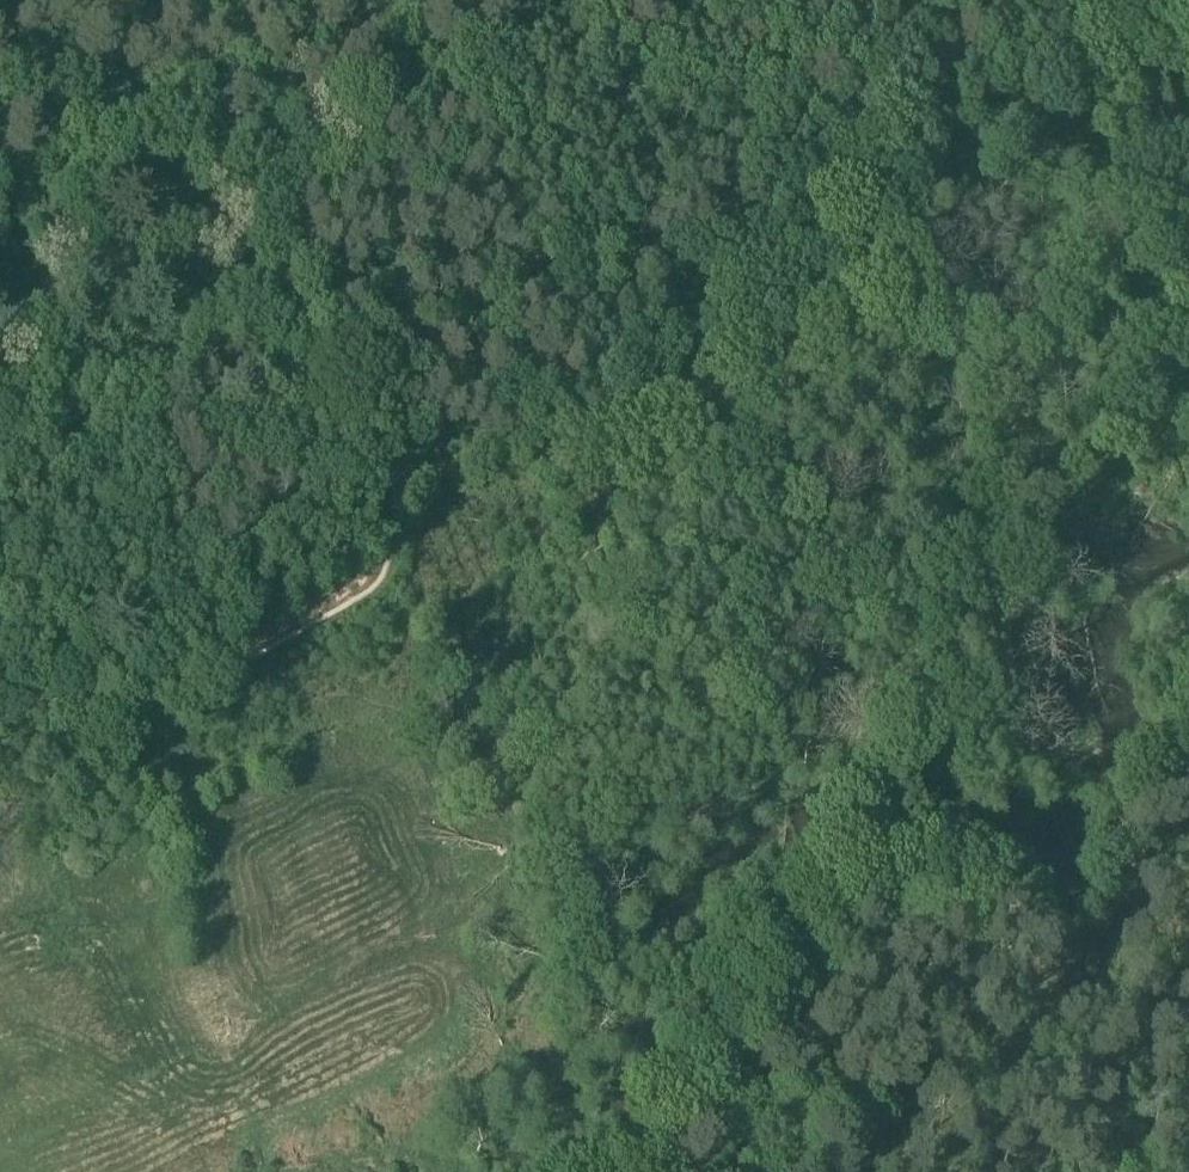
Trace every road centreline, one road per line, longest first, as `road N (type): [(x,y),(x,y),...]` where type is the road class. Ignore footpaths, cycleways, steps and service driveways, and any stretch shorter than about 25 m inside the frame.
road 1 (track): [(1188,128),(1150,149),(1034,184),(950,272),(894,314),(713,430),(620,472),(535,500),(441,508),(328,489)]
road 2 (track): [(622,0),(0,332)]
road 3 (track): [(328,489),(310,360),(267,195),(162,0)]

